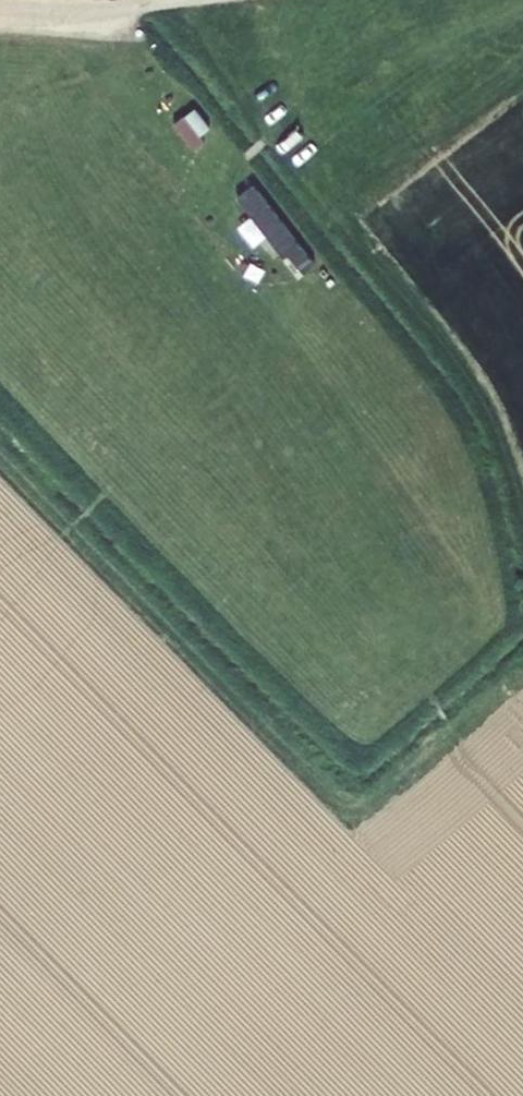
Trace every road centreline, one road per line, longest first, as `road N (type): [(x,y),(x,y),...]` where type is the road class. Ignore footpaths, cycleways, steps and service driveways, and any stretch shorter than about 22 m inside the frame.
road 1 (track): [(33,0),(142,8),(195,0)]

